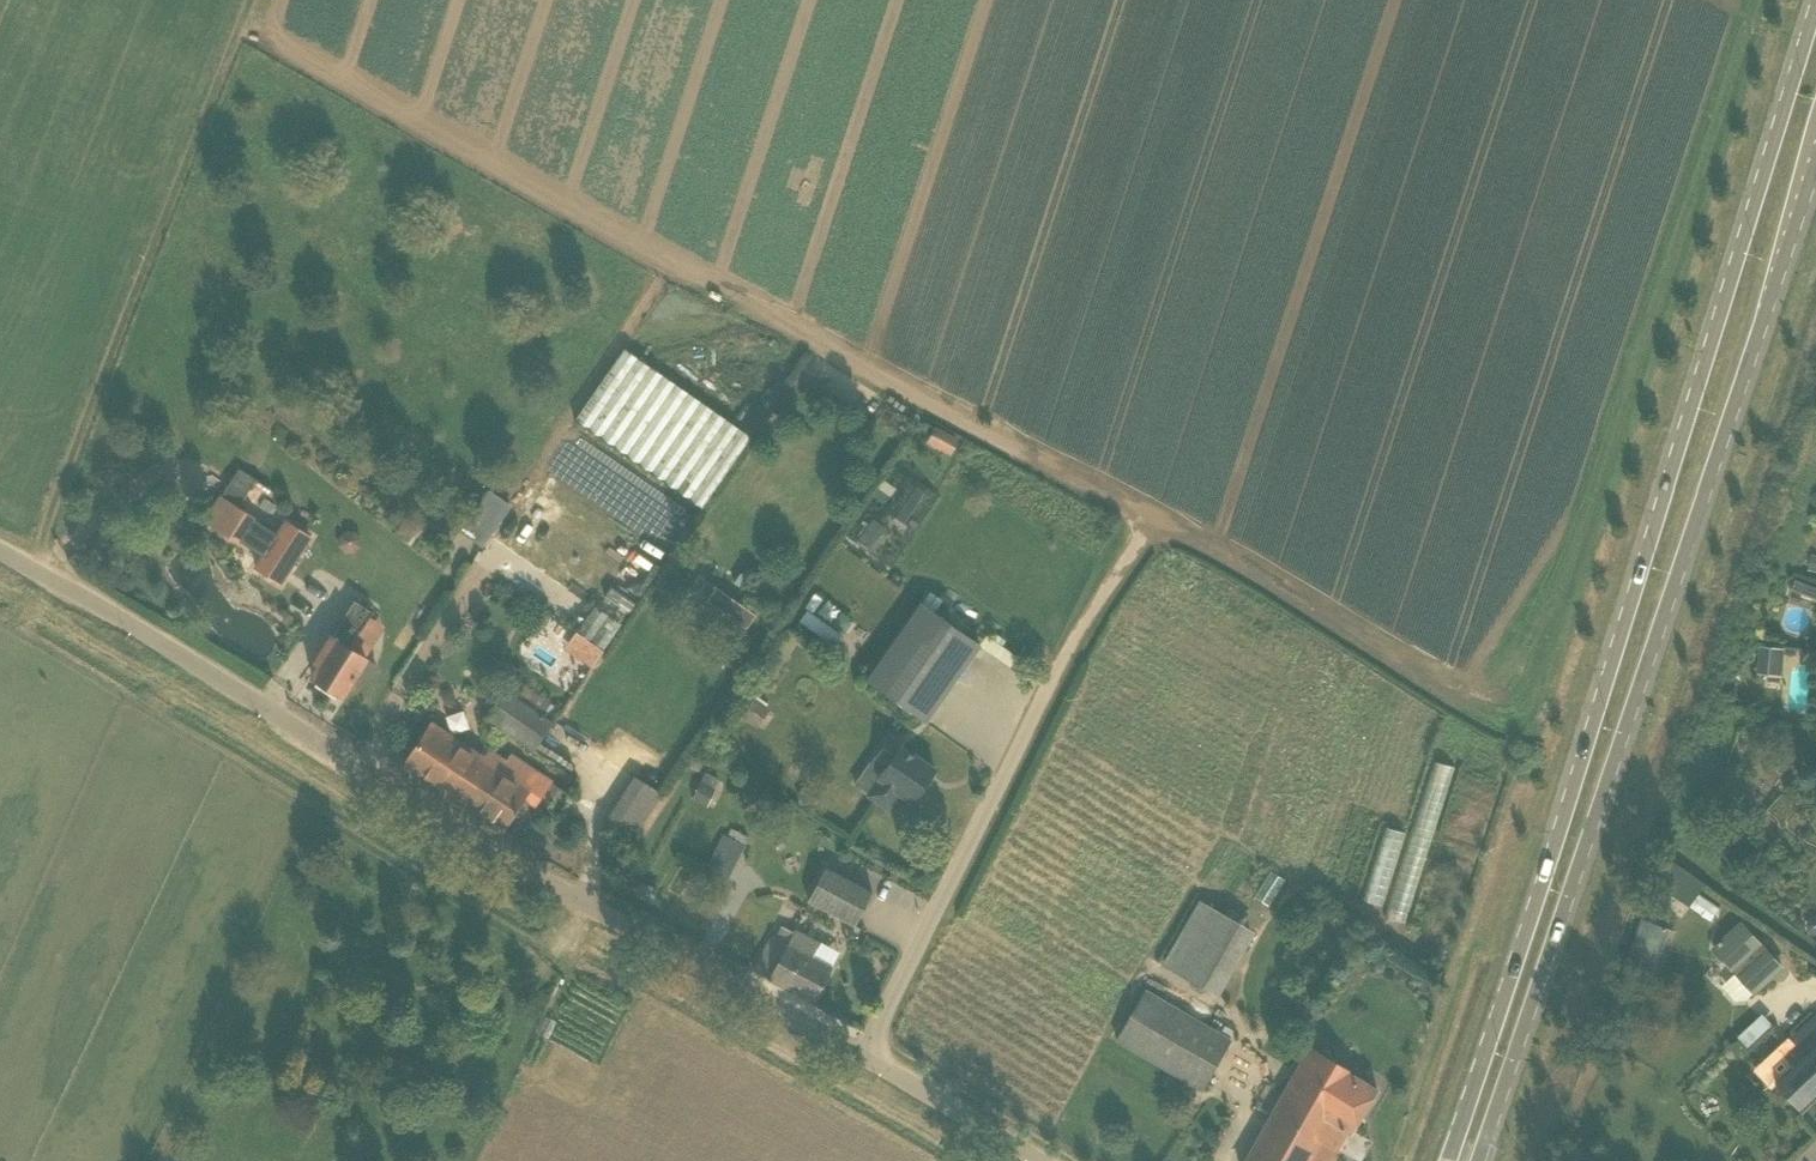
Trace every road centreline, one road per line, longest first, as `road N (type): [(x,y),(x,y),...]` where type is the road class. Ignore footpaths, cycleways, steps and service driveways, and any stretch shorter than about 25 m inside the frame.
road 1 (track): [(1739,2),(1546,641),(1486,699),(1449,697),(1271,585),(745,310),(741,286),(752,259)]
road 2 (primary): [(1815,6),(1444,1160)]
road 3 (unclassified): [(1036,1160),(866,1056),(502,859),(133,625),(0,552)]
road 4 (primary): [(1479,1160),(1815,159)]
road 5 (track): [(32,569),(250,0)]

